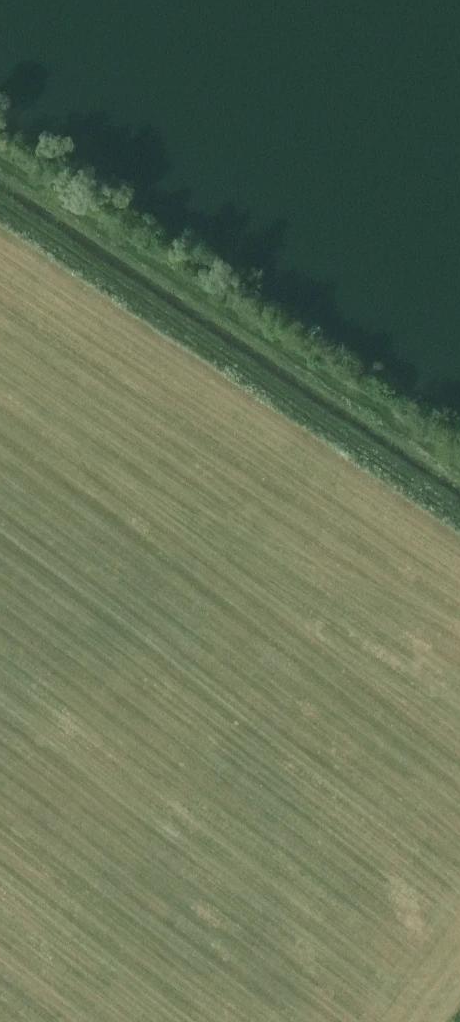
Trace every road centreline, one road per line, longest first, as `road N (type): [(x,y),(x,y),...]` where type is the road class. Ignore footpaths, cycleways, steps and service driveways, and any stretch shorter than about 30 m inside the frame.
road 1 (track): [(0,209),(459,516)]

